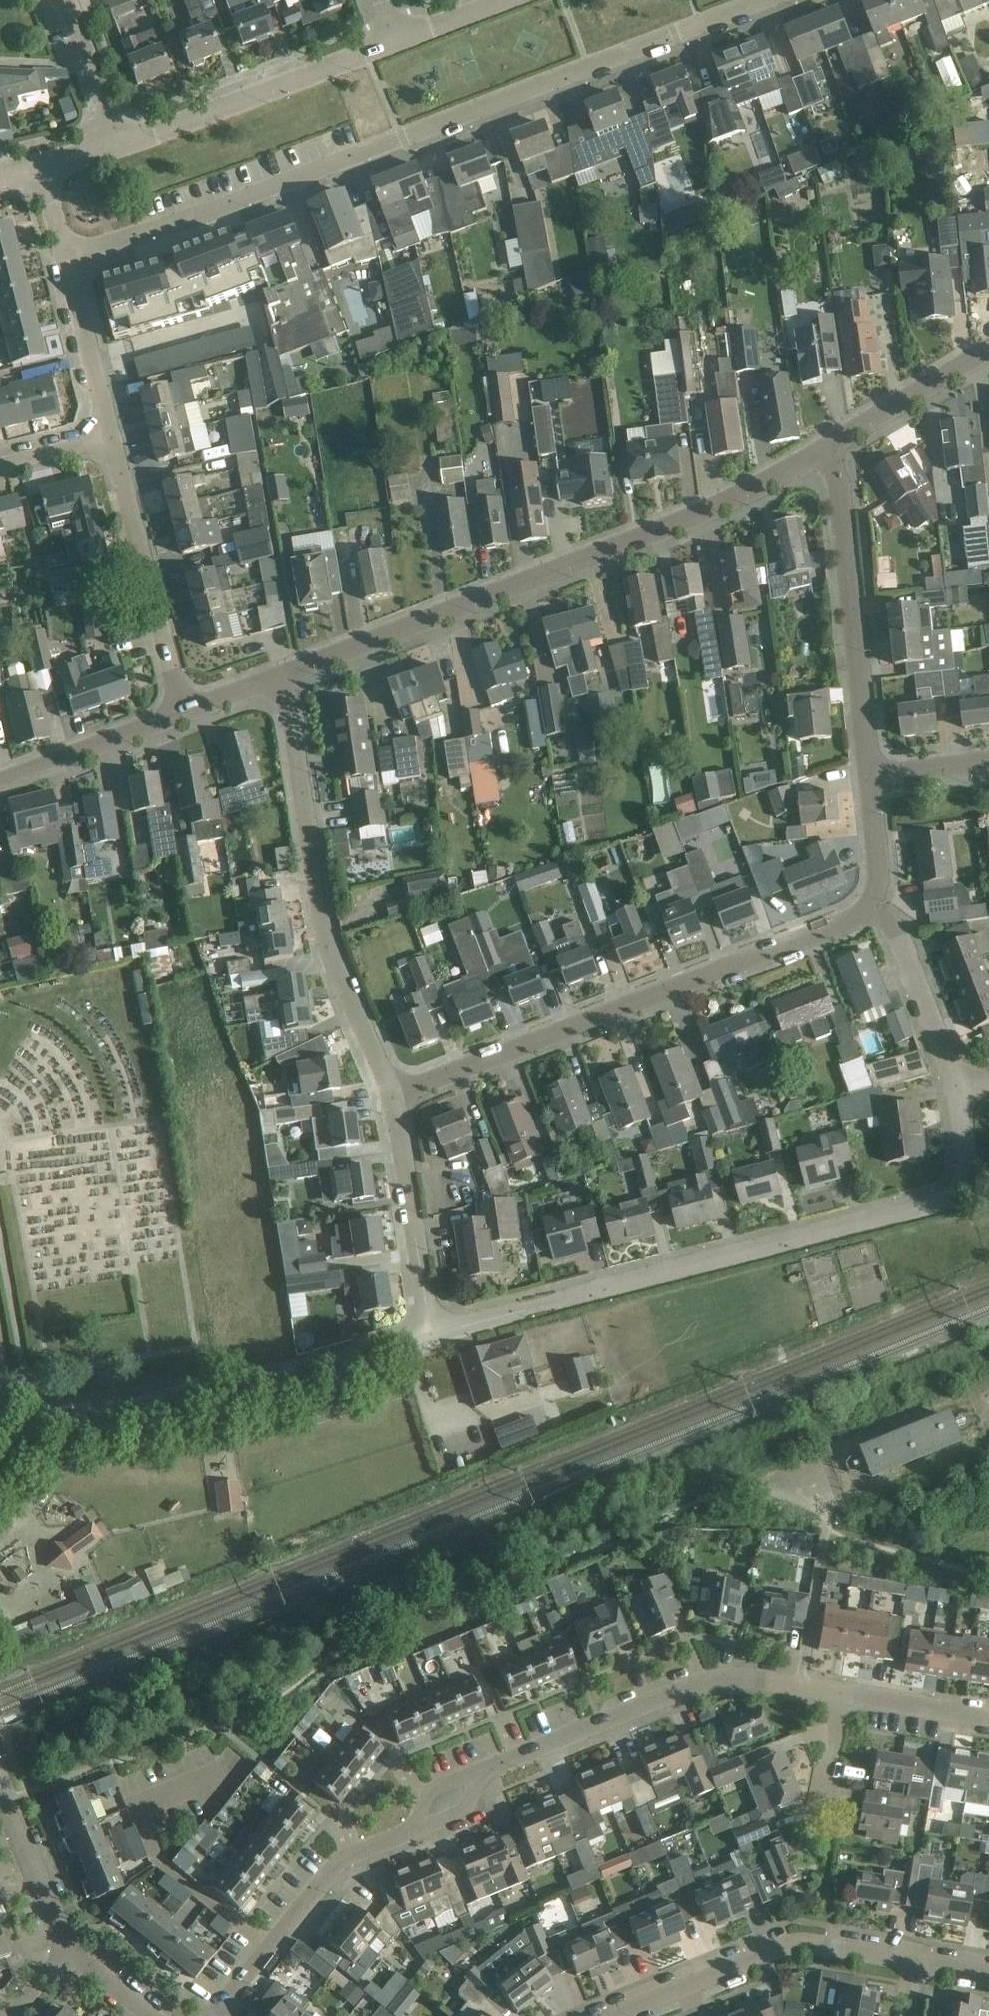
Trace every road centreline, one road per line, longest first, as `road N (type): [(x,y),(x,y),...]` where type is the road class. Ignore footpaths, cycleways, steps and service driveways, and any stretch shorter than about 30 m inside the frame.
road 1 (residential): [(65,256),(402,138),(757,0)]
road 2 (residential): [(430,1336),(946,1196),(962,1175),(957,1095)]
road 3 (residential): [(284,673),(647,535),(825,447)]
road 4 (residential): [(393,1095),(869,911)]
road 5 (residential): [(430,1336),(252,1389),(32,1426),(0,1466)]
road 6 (residential): [(393,1095),(322,923),(284,673)]
road 7 (residential): [(842,1694),(742,1678),(706,1681),(480,1773)]
road 8 (residential): [(870,777),(839,487),(825,447)]
road 9 (residential): [(615,2015),(788,1945),(915,1961)]
road 10 (residential): [(114,149),(394,42)]
road 11 (residential): [(181,712),(109,439)]
road 12 (residential): [(215,2015),(337,1862),(413,1831)]
road 13 (residential): [(430,1336),(393,1095)]
road 14 (residential): [(957,1095),(894,929),(869,911)]
road 15 (residential): [(0,784),(181,712)]
road 16 (residential): [(825,447),(988,347)]
road 17 (residential): [(109,439),(65,256)]
road 18 (residential): [(74,1951),(0,1793)]
road 19 (residential): [(114,149),(64,0)]
road 20 (residential): [(988,1717),(842,1694)]
road 21 (residential): [(869,911),(878,880),(870,777)]
road 22 (residential): [(819,1826),(842,1694)]
road 23 (residential): [(870,777),(988,761)]

